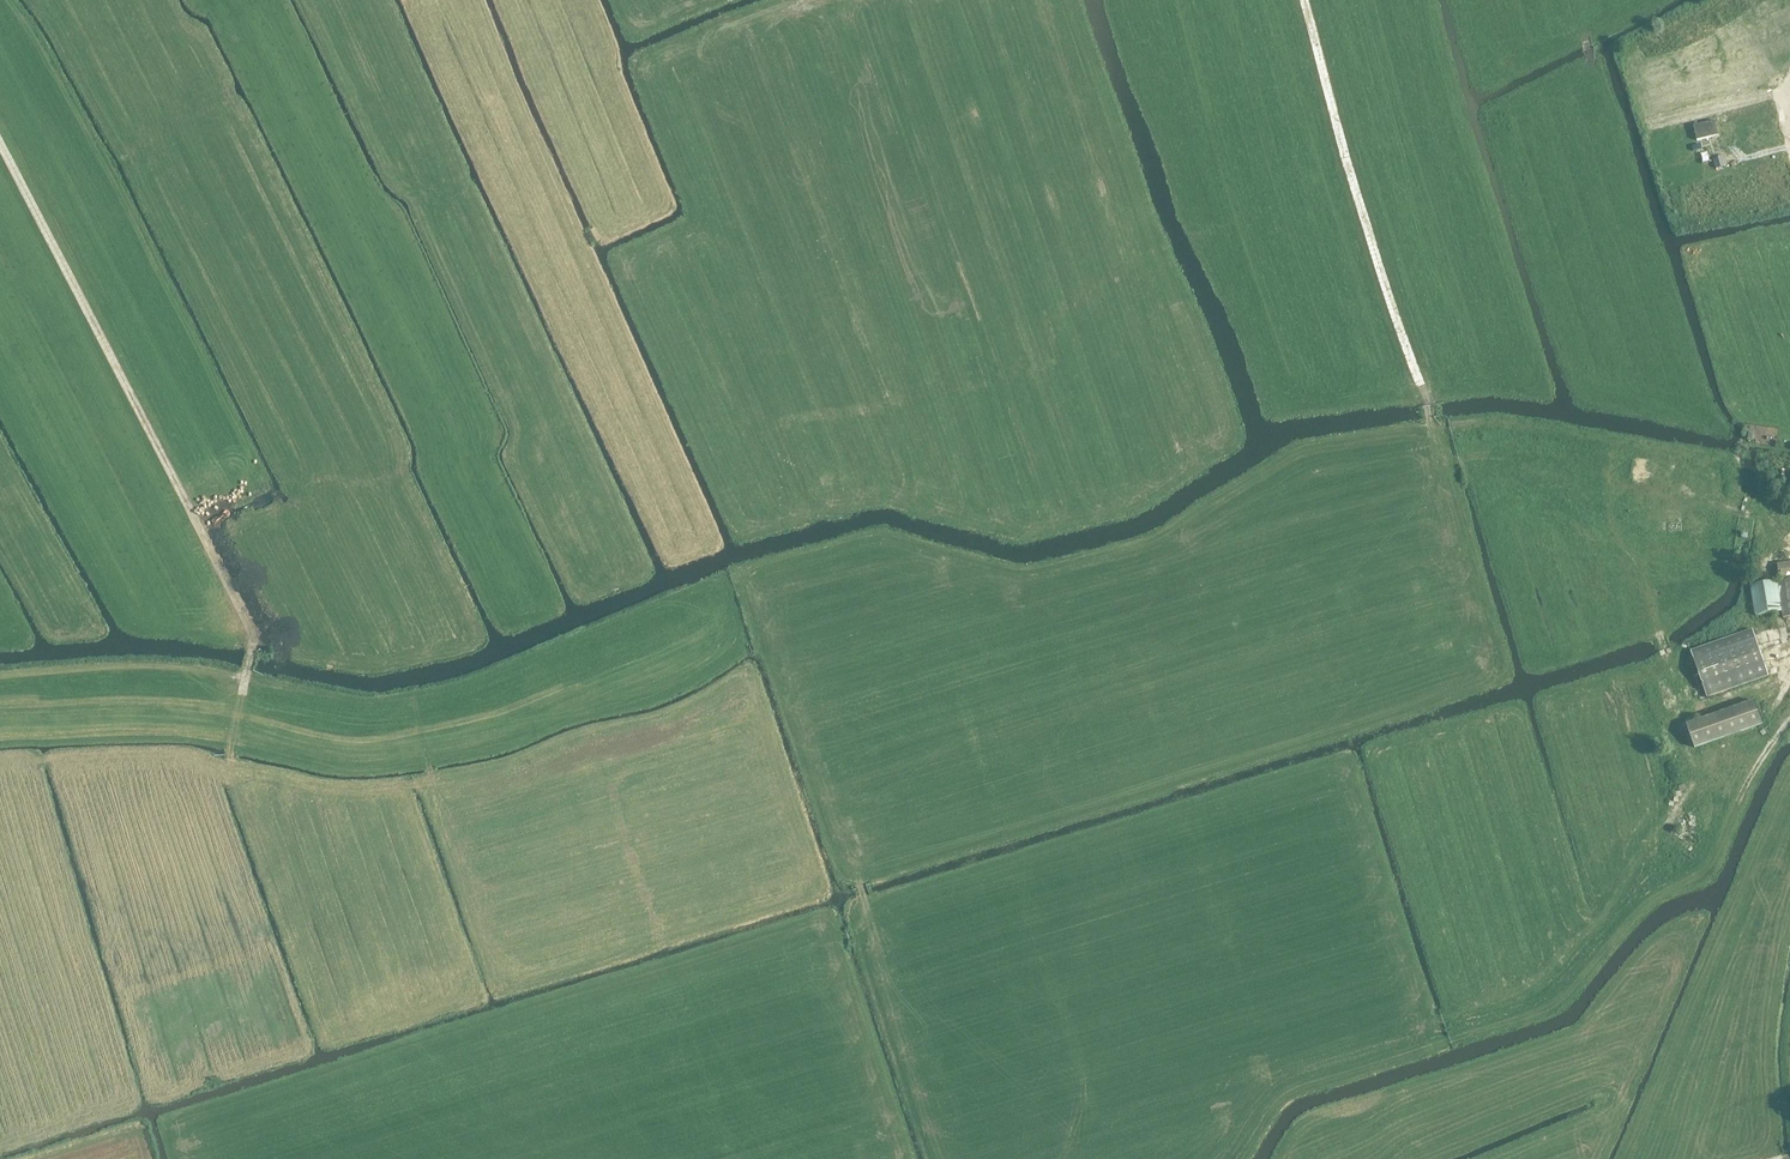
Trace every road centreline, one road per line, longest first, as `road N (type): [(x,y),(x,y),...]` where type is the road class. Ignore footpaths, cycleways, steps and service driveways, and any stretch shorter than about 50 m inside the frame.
road 1 (track): [(1433,442),(1420,464),(1389,485),(1277,515),(1153,583),(1032,617),(992,616),(908,581),(857,578),(763,608),(525,707),(456,726),(317,734),(172,708),(0,717)]
road 2 (track): [(1215,1158),(1251,1099),(1278,1073),(1520,989),(1602,915),(1698,780),(1677,728),(1680,688),(1638,565),(1619,542),(1610,452)]
road 3 (track): [(1789,540),(1758,517),(1458,459),(1433,442),(1303,0)]
road 4 (track): [(871,924),(211,1127),(196,1138),(194,1158)]
road 5 (track): [(825,808),(828,778),(850,758),(1214,642),(1284,610),(1387,536),(1420,464)]
road 6 (track): [(0,143),(255,639),(248,669)]
road 7 (track): [(763,608),(838,848),(861,888),(938,1158)]
road 8 (track): [(422,732),(427,780),(376,791),(182,757),(0,763)]

